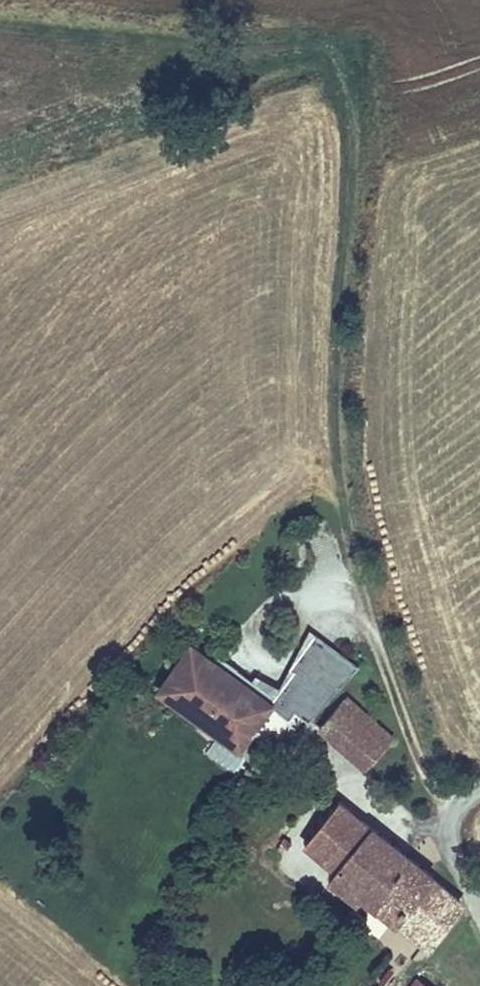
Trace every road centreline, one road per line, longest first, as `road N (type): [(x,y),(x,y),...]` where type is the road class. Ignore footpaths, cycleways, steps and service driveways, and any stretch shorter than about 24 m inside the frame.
road 1 (track): [(0,26),(211,51),(315,49),(335,75),(350,123),(333,408),(347,512),(364,610),(455,872),(479,920)]
road 2 (track): [(340,92),(275,103),(0,209)]

